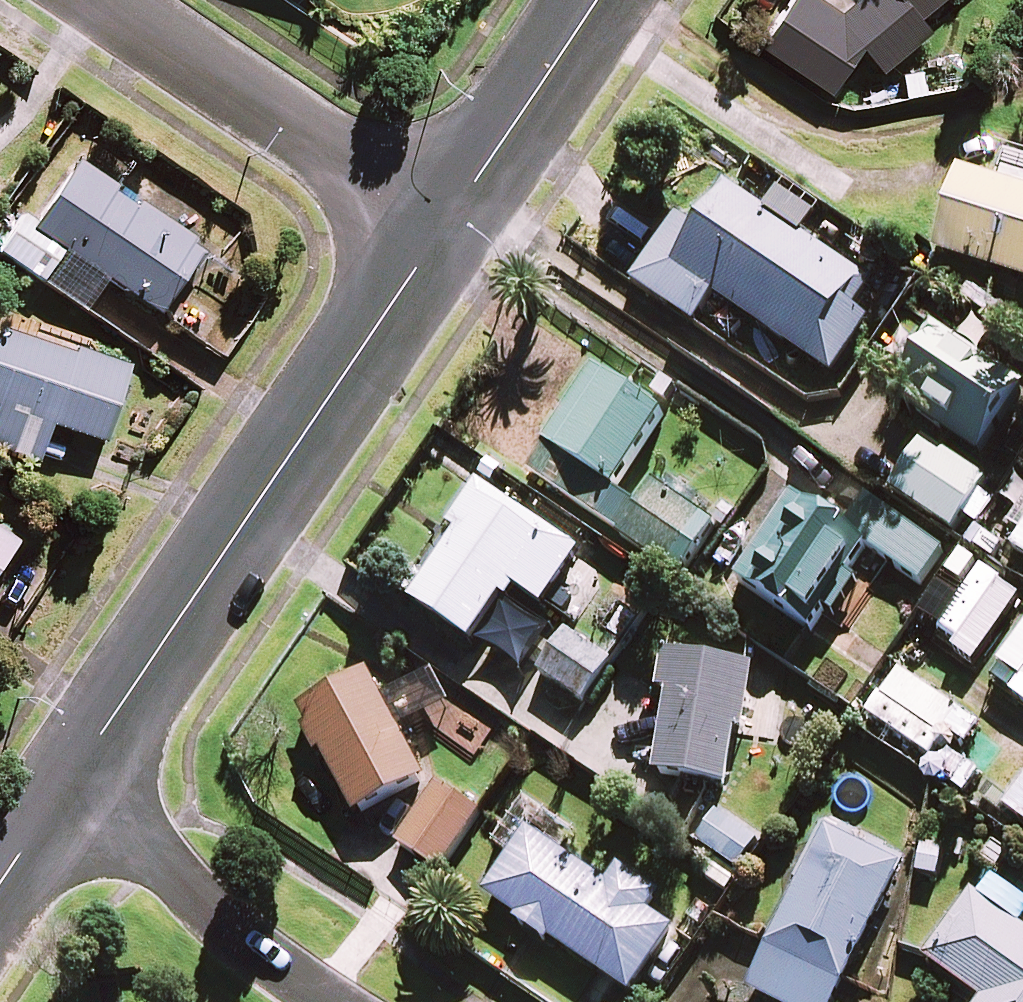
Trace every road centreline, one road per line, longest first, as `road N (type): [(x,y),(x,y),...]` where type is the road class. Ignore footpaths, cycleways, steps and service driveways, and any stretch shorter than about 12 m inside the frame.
road 1 (residential): [(66,787),(438,229)]
road 2 (residential): [(438,229),(105,0)]
road 3 (residential): [(336,1001),(249,944),(153,854),(66,787)]
road 4 (residential): [(438,229),(594,0)]

